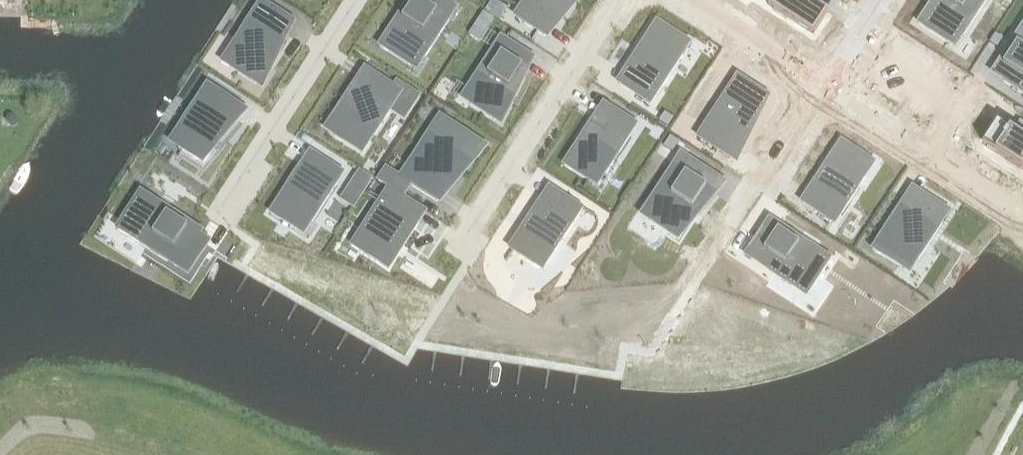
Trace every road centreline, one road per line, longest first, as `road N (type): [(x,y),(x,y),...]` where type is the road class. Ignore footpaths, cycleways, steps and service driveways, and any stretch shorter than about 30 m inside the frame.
road 1 (residential): [(459,245),(619,0)]
road 2 (residential): [(218,212),(357,0)]
road 3 (residential): [(1022,213),(827,84)]
road 4 (residential): [(827,84),(695,0)]

